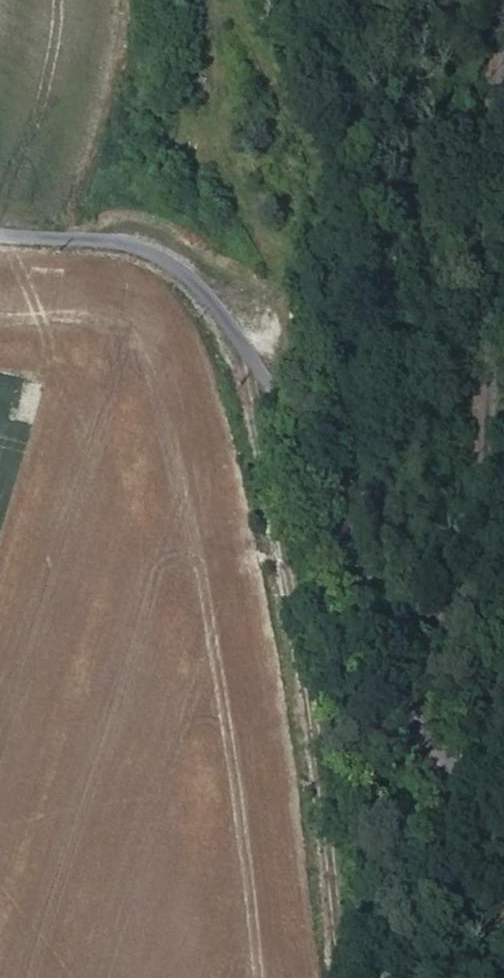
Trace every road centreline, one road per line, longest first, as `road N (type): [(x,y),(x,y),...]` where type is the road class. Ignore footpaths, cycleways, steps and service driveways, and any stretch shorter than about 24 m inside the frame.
road 1 (unclassified): [(0,233),(135,242),(178,260),(205,290),(351,480),(410,622),(434,757),(468,773),(497,735),(474,548),(495,238),(496,0)]
road 2 (track): [(346,977),(251,355)]

